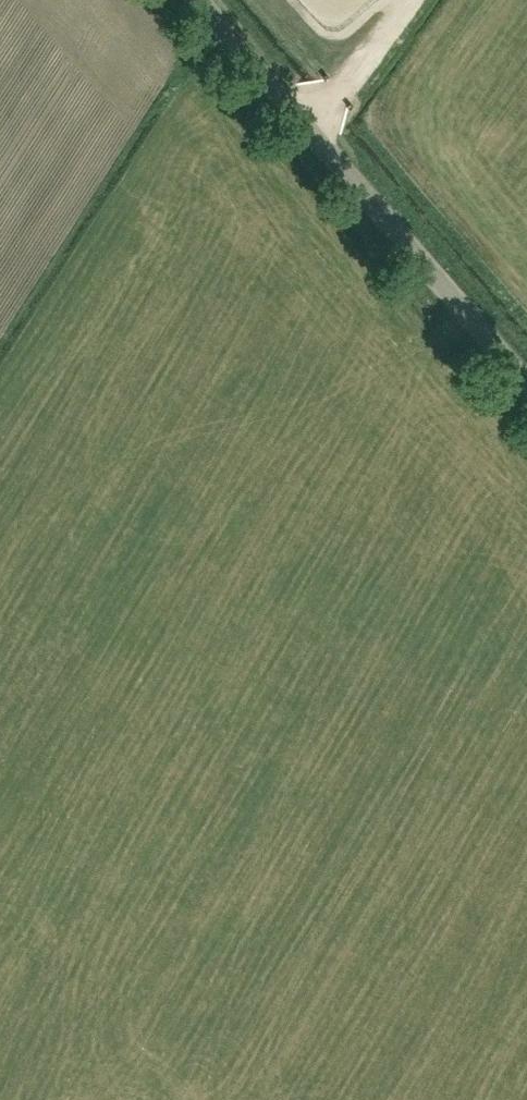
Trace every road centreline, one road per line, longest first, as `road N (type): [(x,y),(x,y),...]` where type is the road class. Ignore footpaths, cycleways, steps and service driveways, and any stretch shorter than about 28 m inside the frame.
road 1 (unclassified): [(526,387),(196,0)]

